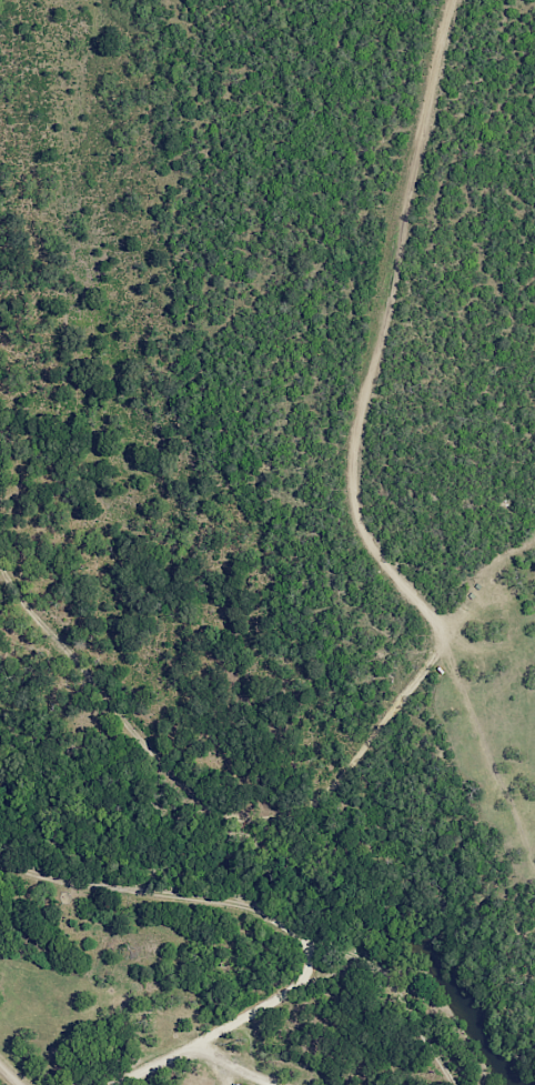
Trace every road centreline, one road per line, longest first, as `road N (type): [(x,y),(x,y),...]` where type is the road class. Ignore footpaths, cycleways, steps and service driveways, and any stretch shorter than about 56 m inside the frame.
road 1 (track): [(0,545),(51,633),(191,801),(231,820),(295,814),(421,689),(441,641),(362,529),(353,486),(392,231),(451,0)]
road 2 (track): [(0,864),(83,888),(245,907),(320,958),(311,982),(114,1084)]

